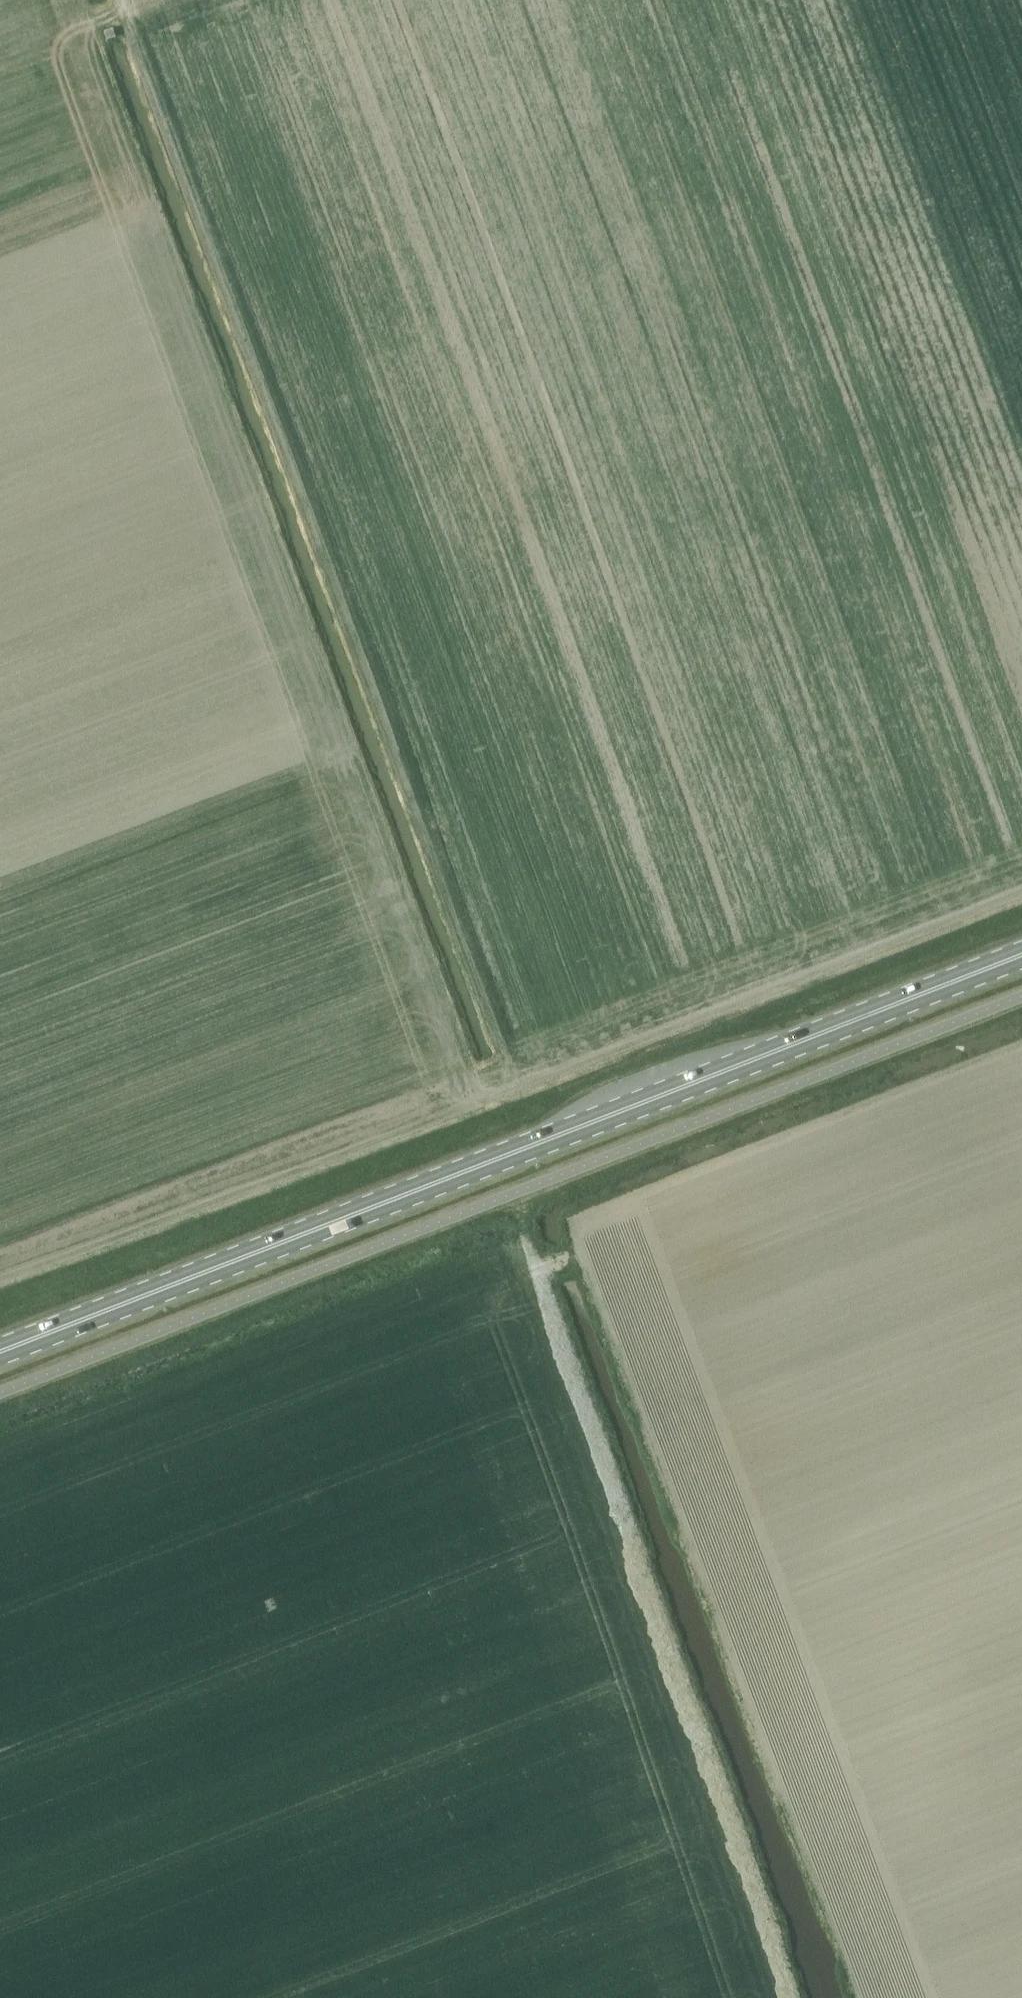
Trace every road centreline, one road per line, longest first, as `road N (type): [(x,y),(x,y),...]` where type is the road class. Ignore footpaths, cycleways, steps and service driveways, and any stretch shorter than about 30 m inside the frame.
road 1 (primary): [(0,1353),(1021,958)]

